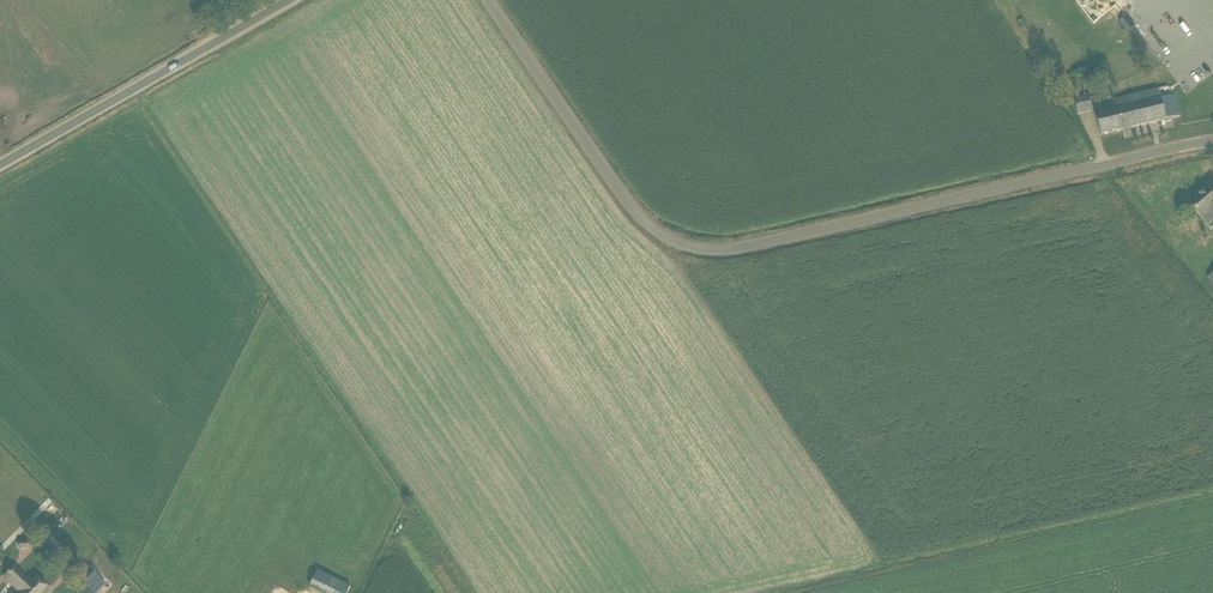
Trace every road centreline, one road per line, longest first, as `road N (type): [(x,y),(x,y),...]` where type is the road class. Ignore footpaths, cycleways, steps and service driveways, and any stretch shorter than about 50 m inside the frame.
road 1 (unclassified): [(1212,140),(695,250),(660,237),(489,0)]
road 2 (unclassified): [(0,163),(286,0)]

